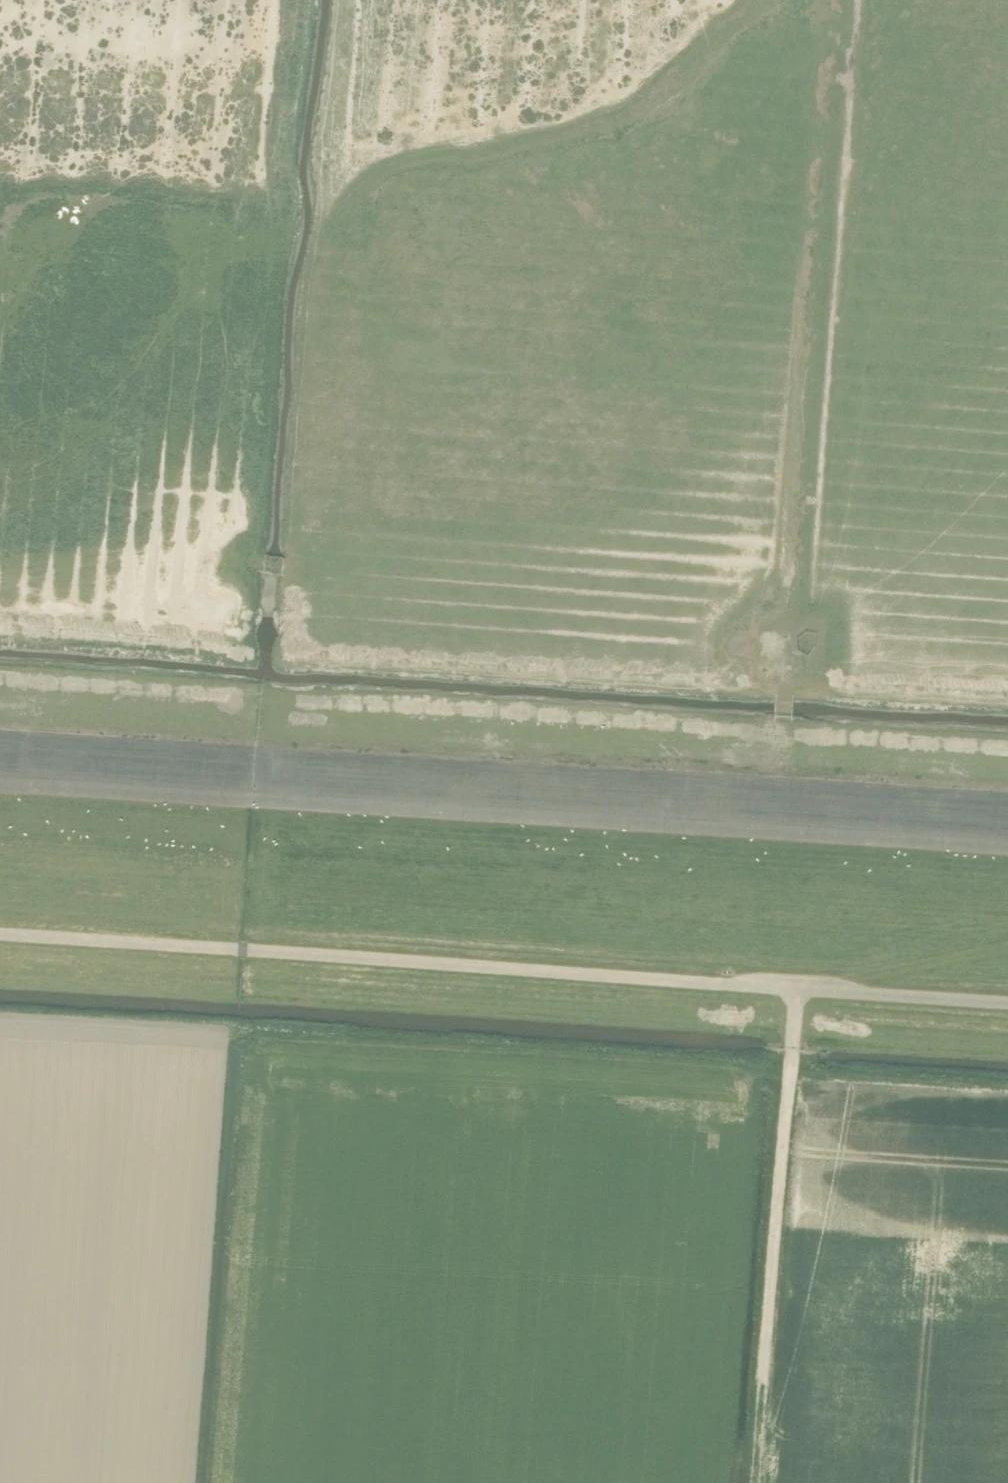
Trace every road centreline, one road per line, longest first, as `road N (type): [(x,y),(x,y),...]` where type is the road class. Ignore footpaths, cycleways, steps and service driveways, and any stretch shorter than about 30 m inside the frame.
road 1 (track): [(0,783),(1007,842)]
road 2 (track): [(797,985),(761,1379)]
road 3 (track): [(833,987),(1007,950)]

